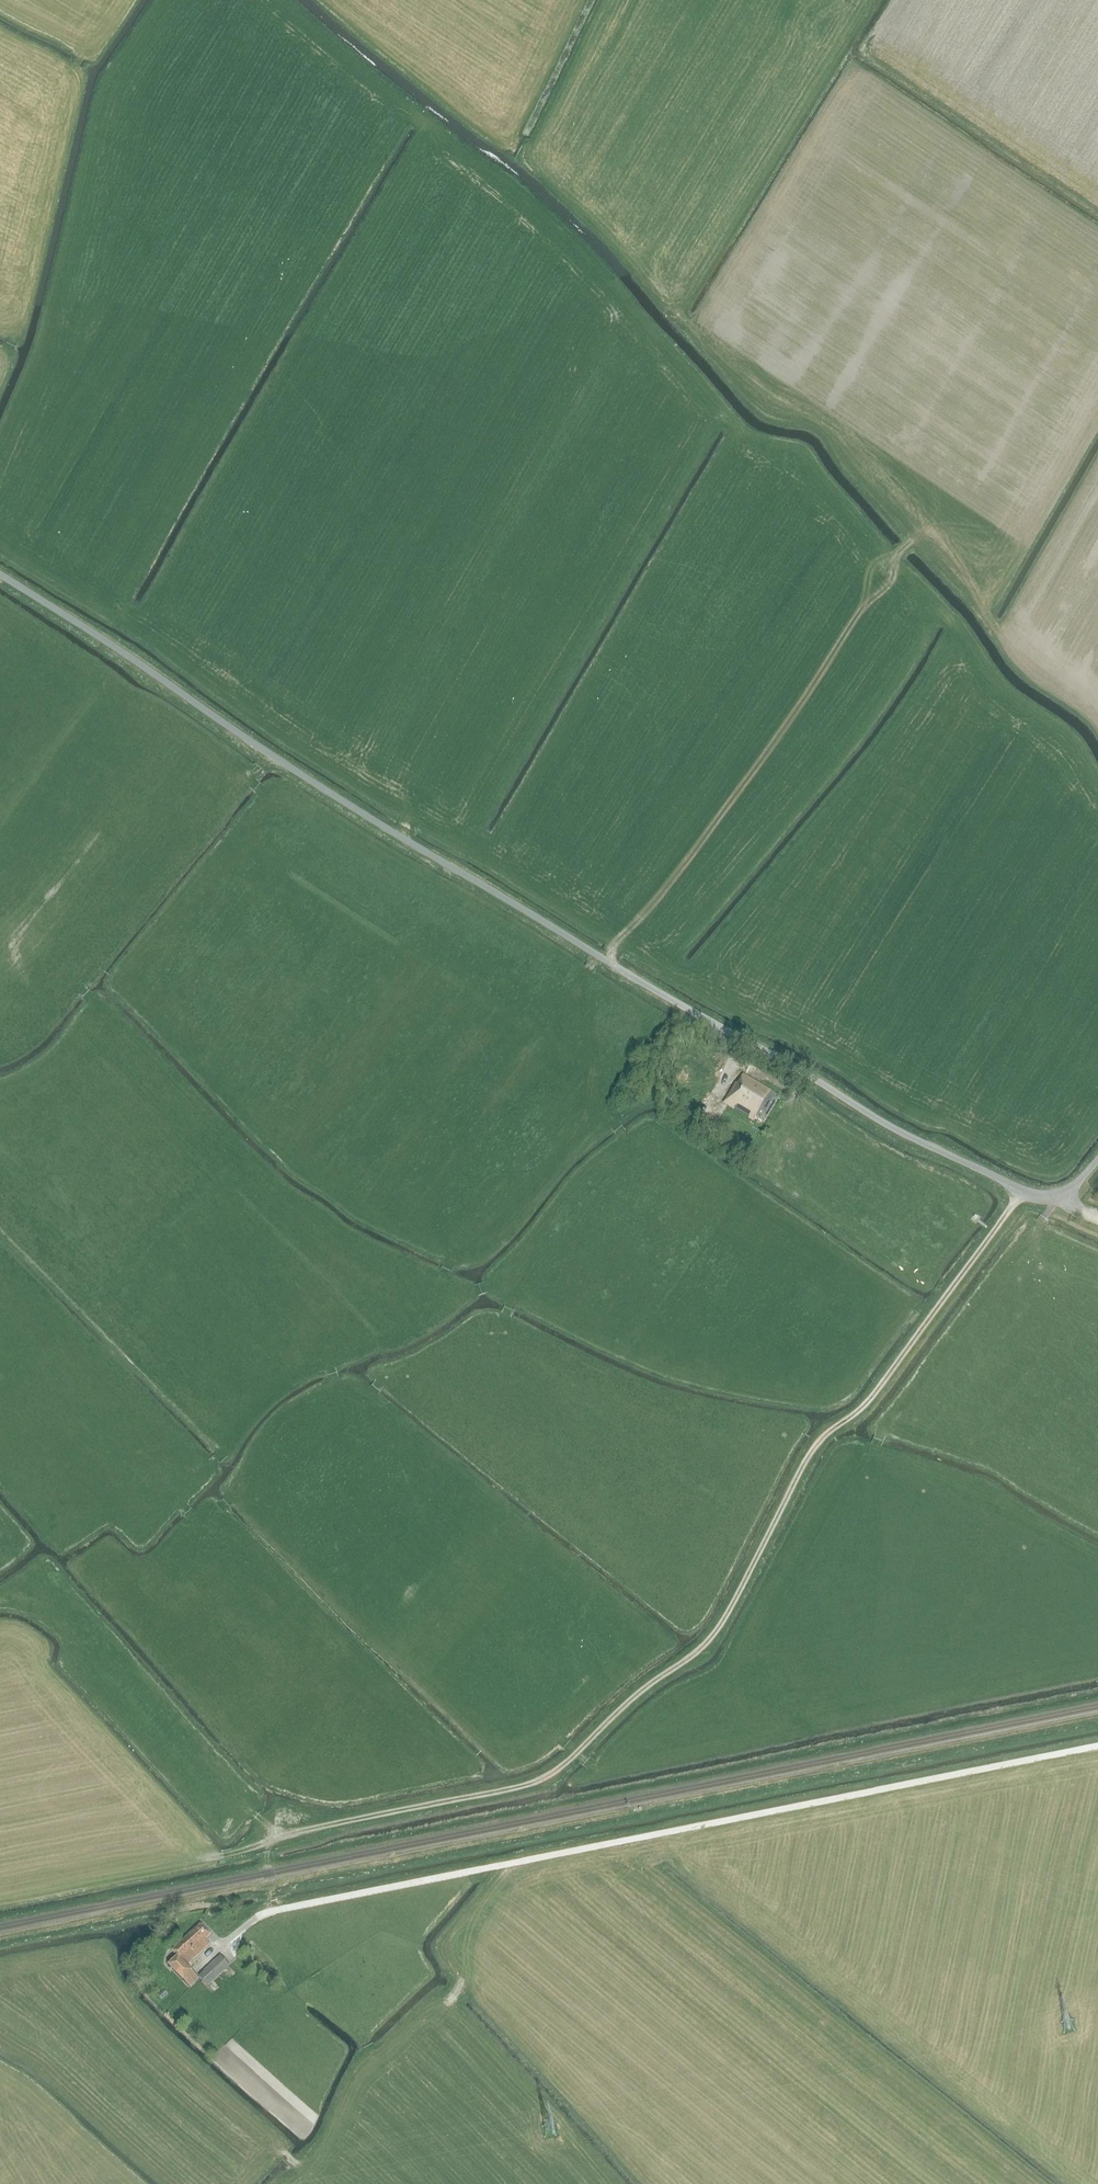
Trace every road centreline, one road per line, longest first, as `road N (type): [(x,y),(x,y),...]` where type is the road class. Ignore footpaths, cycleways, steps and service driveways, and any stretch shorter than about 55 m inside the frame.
road 1 (unclassified): [(1097,1160),(1064,1190),(1034,1193),(890,1126),(331,794),(0,574)]
road 2 (track): [(225,1856),(284,1834),(519,1787),(573,1757),(629,1701),(709,1640),(817,1444),(872,1397),(1023,1189)]

